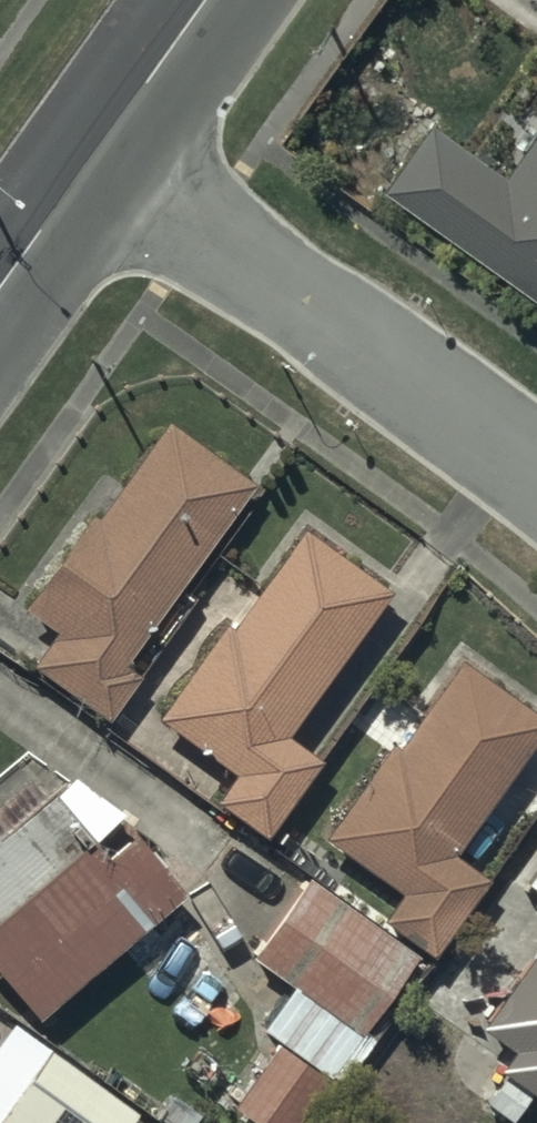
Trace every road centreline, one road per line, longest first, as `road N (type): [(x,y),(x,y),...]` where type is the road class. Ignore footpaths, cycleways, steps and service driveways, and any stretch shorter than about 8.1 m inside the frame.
road 1 (residential): [(94,156),(536,467)]
road 2 (tertiary): [(94,156),(206,0)]
road 3 (tertiary): [(0,290),(94,156)]

